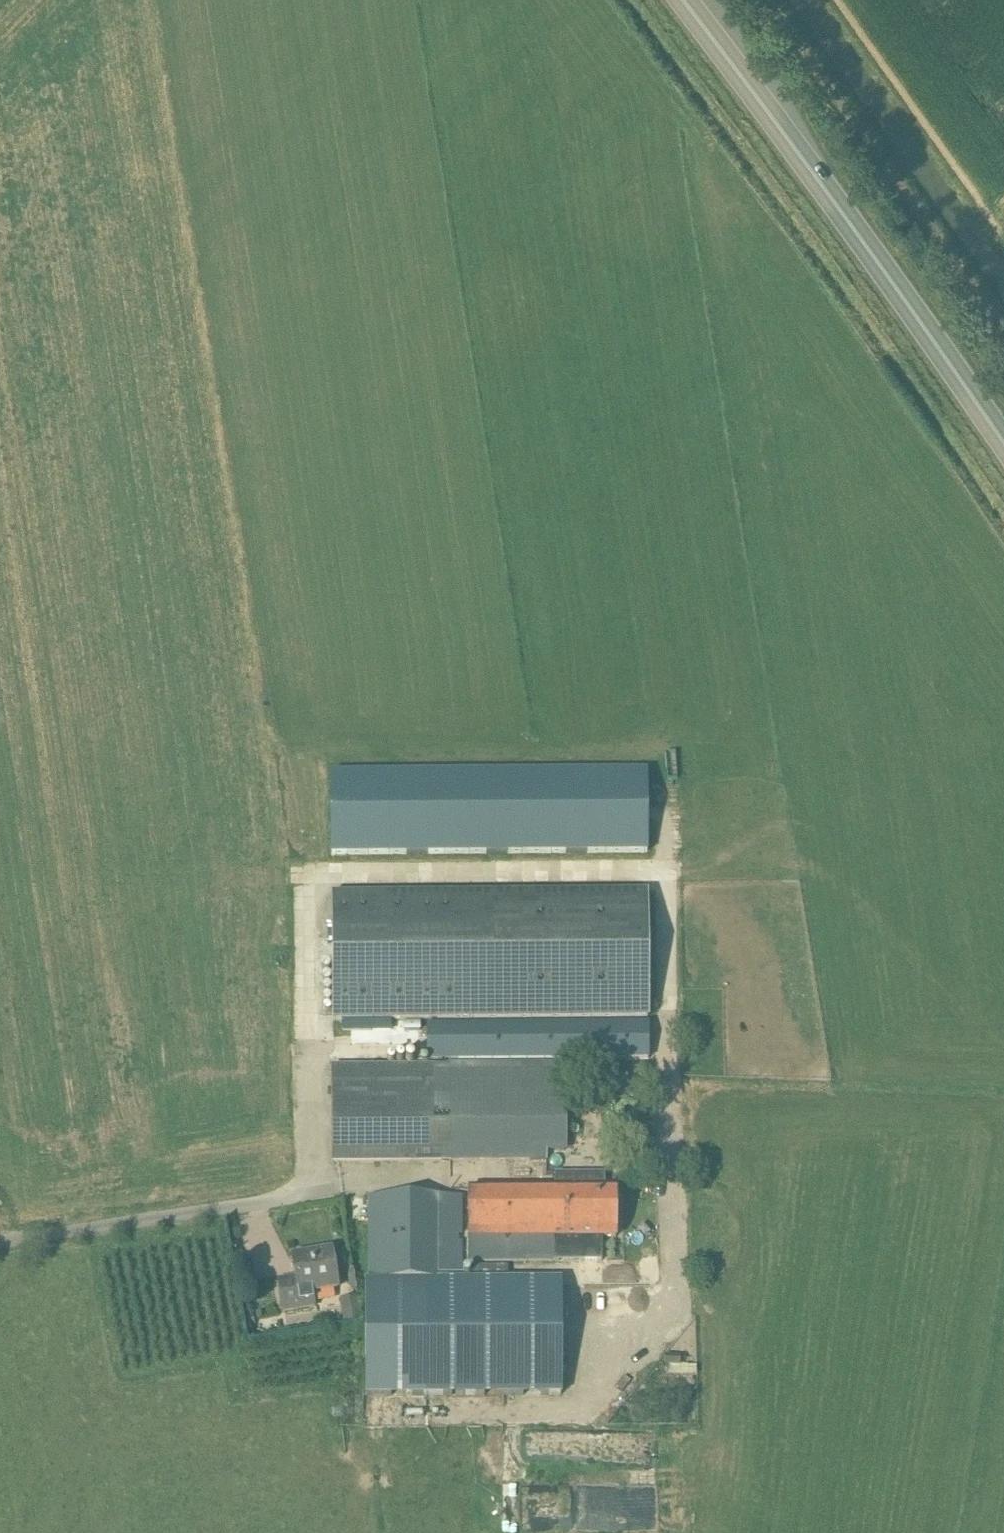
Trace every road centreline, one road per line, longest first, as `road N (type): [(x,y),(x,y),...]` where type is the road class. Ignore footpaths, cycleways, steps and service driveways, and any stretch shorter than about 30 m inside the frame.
road 1 (primary): [(1003,444),(683,0)]
road 2 (unclassified): [(327,1191),(0,1243)]

